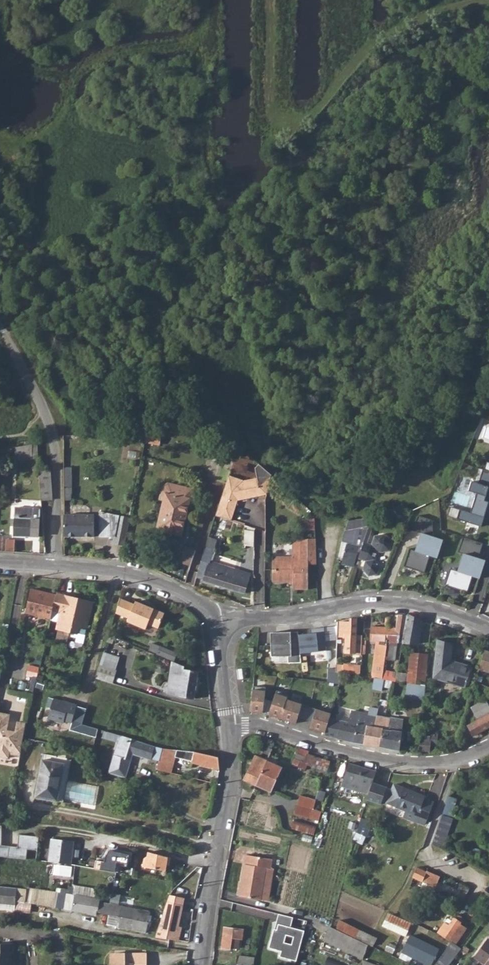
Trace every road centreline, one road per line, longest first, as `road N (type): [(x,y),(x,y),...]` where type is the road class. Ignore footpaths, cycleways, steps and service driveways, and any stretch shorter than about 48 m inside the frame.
road 1 (residential): [(217,623),(373,602),(410,604),(488,629)]
road 2 (residential): [(230,725),(377,761),(454,762),(488,745)]
road 3 (unclassified): [(55,567),(55,438),(0,326)]
road 4 (residential): [(202,964),(231,774),(230,725)]
road 5 (residential): [(217,623),(203,605),(145,576),(55,567)]

